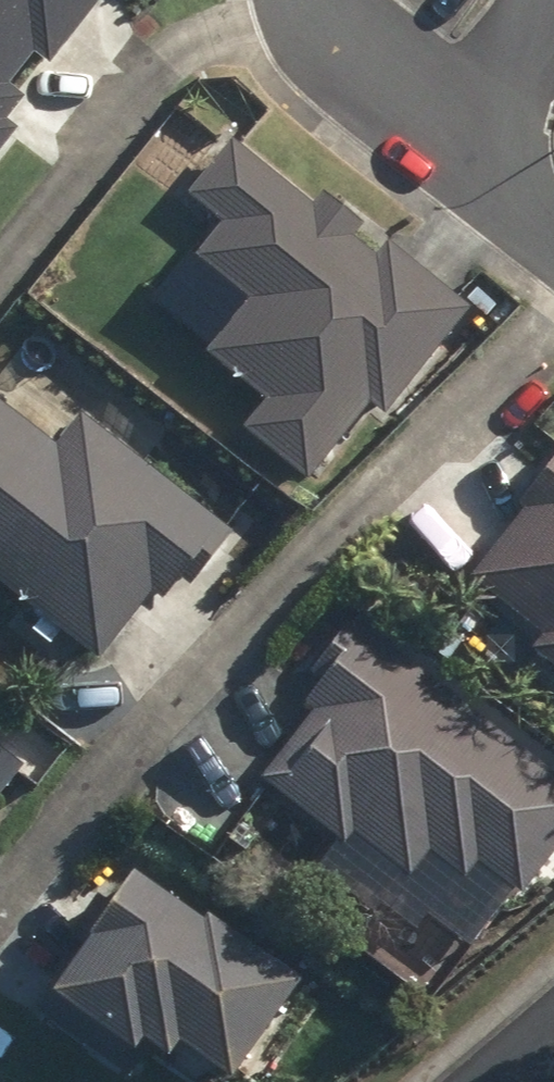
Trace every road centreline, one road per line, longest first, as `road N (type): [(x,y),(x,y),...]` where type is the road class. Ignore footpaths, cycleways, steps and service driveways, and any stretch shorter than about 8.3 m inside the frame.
road 1 (residential): [(516,194),(376,83),(326,36),(306,0)]
road 2 (residential): [(544,0),(519,79),(509,159)]

